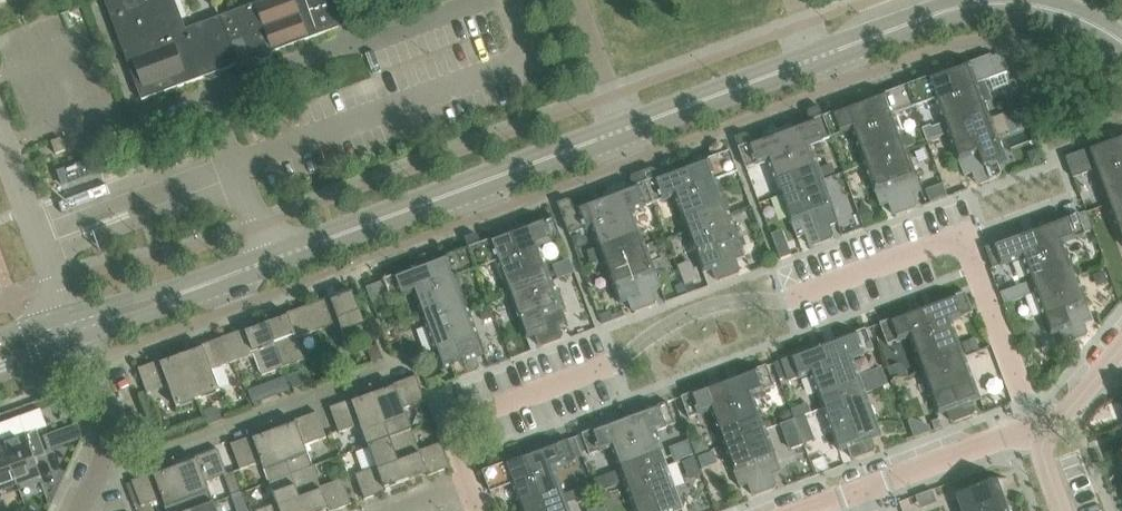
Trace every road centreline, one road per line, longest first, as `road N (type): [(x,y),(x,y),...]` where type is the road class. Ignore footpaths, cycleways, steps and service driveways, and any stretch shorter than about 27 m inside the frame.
road 1 (tertiary): [(176,295),(950,11),(1052,10),(1121,44)]
road 2 (residential): [(468,485),(450,423),(616,366),(702,311),(789,303),(971,238),(1041,445)]
road 3 (residential): [(96,476),(365,376)]
road 4 (tertiary): [(70,317),(0,139)]
road 5 (residential): [(864,493),(1009,440),(1041,445)]
road 6 (residential): [(79,340),(115,435),(96,476)]
road 7 (residential): [(1041,445),(1121,348)]

